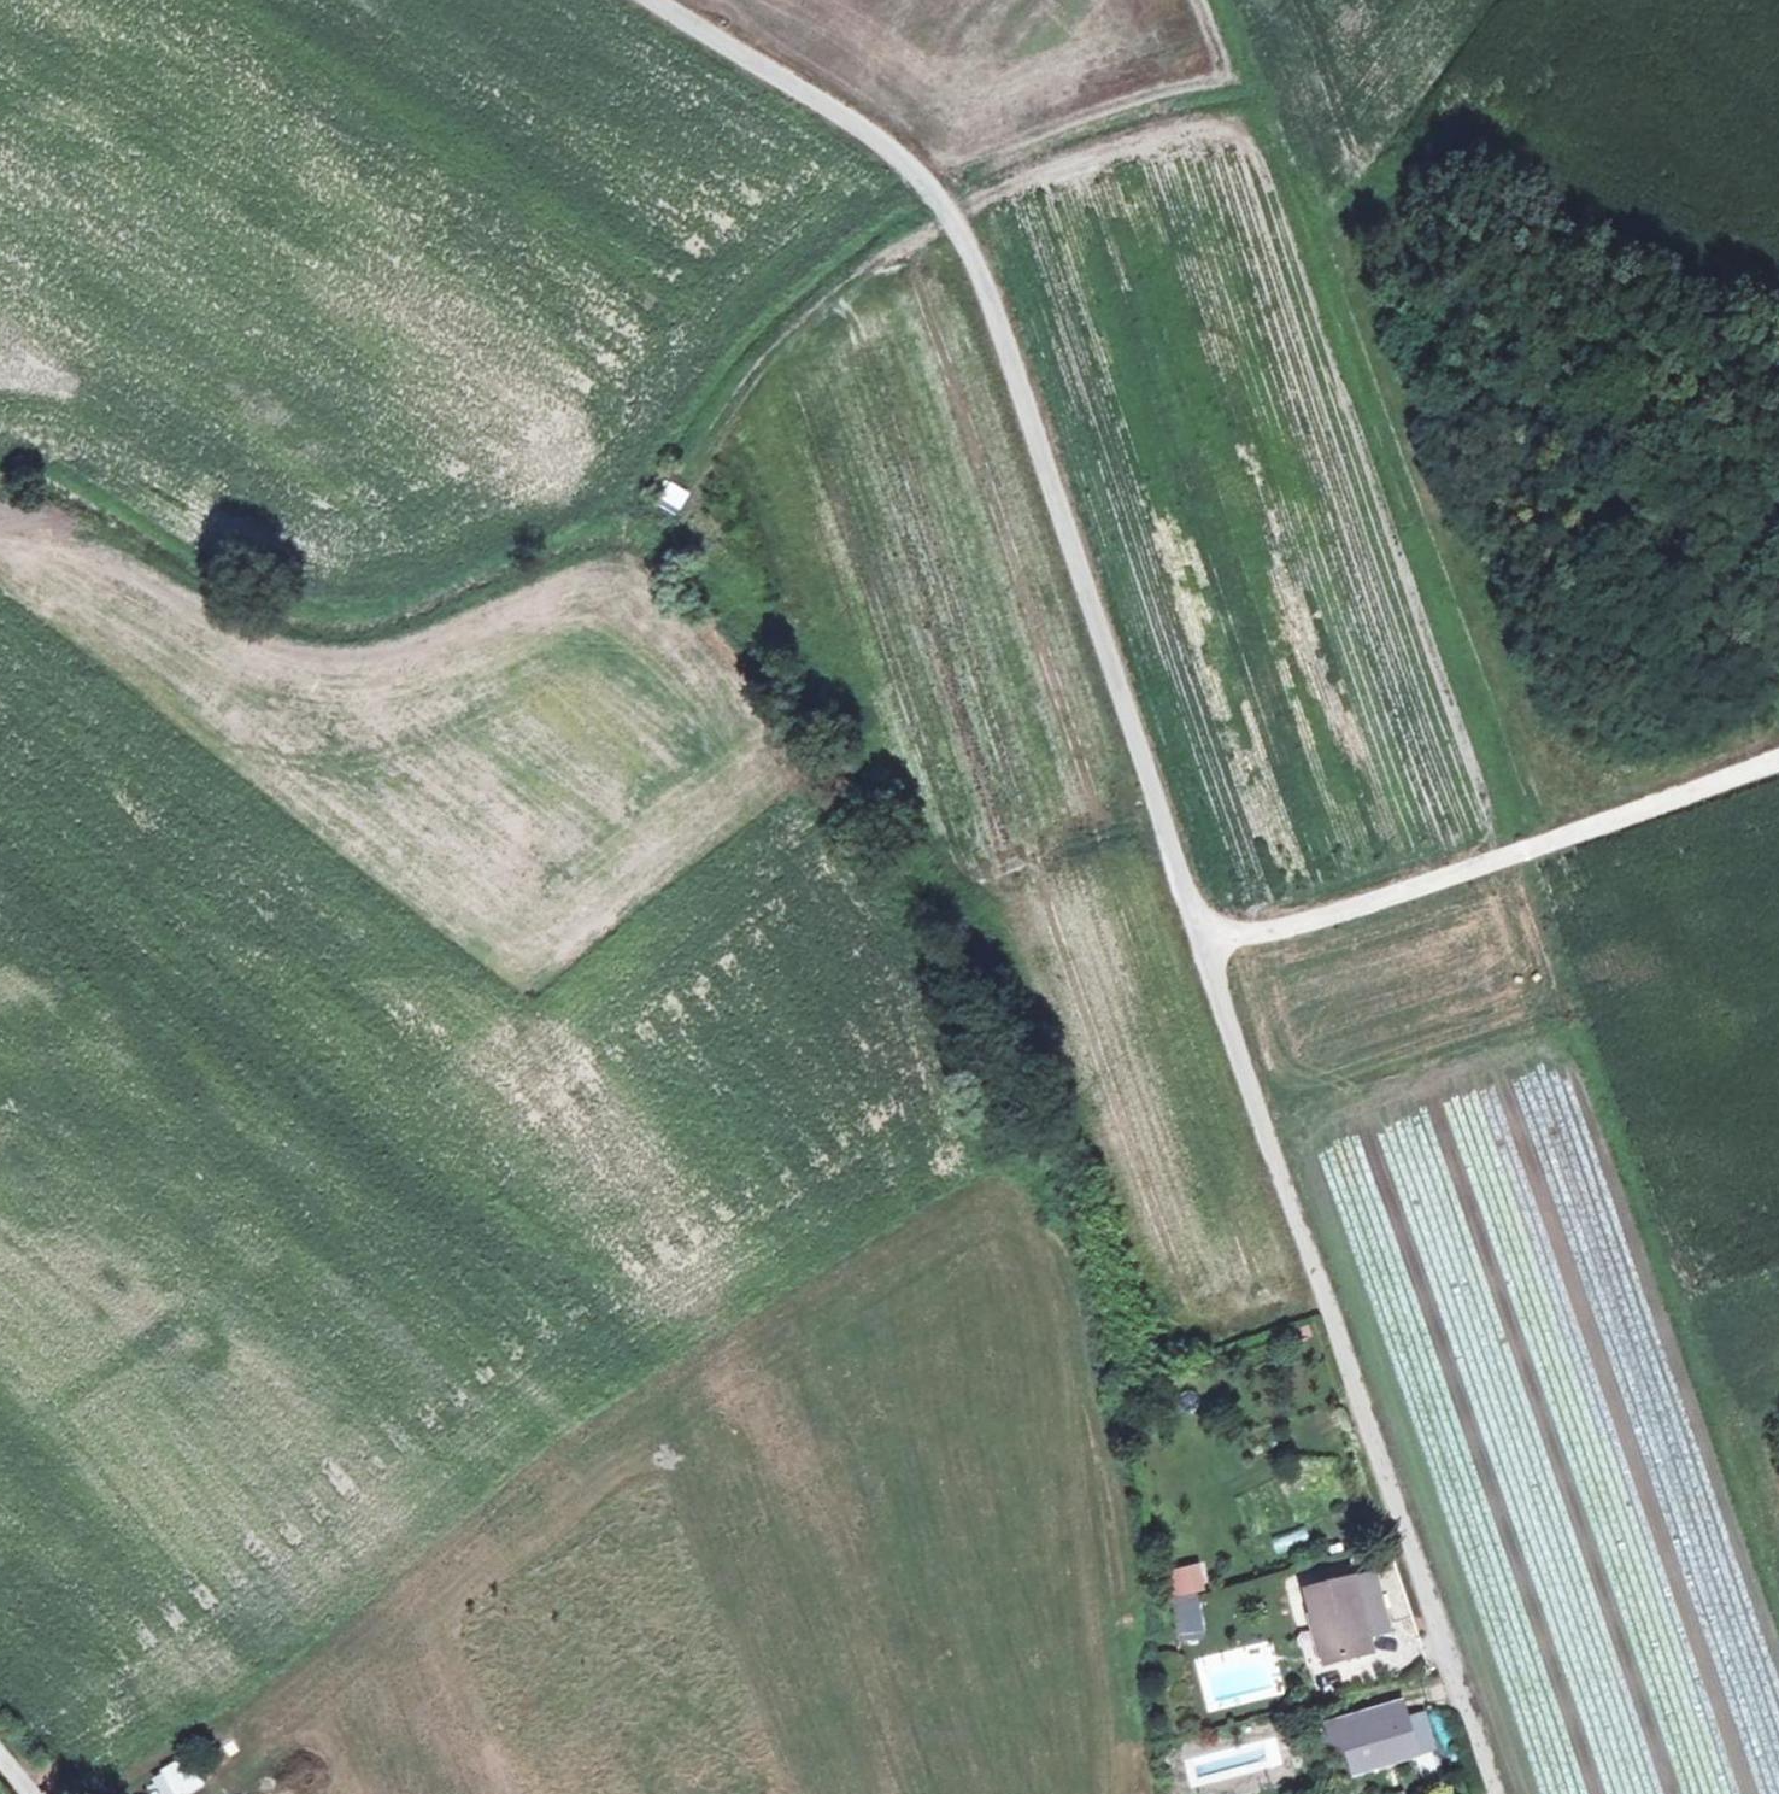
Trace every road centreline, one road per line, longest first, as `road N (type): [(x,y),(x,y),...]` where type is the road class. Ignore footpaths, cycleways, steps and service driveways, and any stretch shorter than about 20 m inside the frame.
road 1 (track): [(1207,954),(983,273),(938,187),(668,0)]
road 2 (track): [(1207,954),(1491,1793)]
road 3 (track): [(1778,767),(1207,954)]

